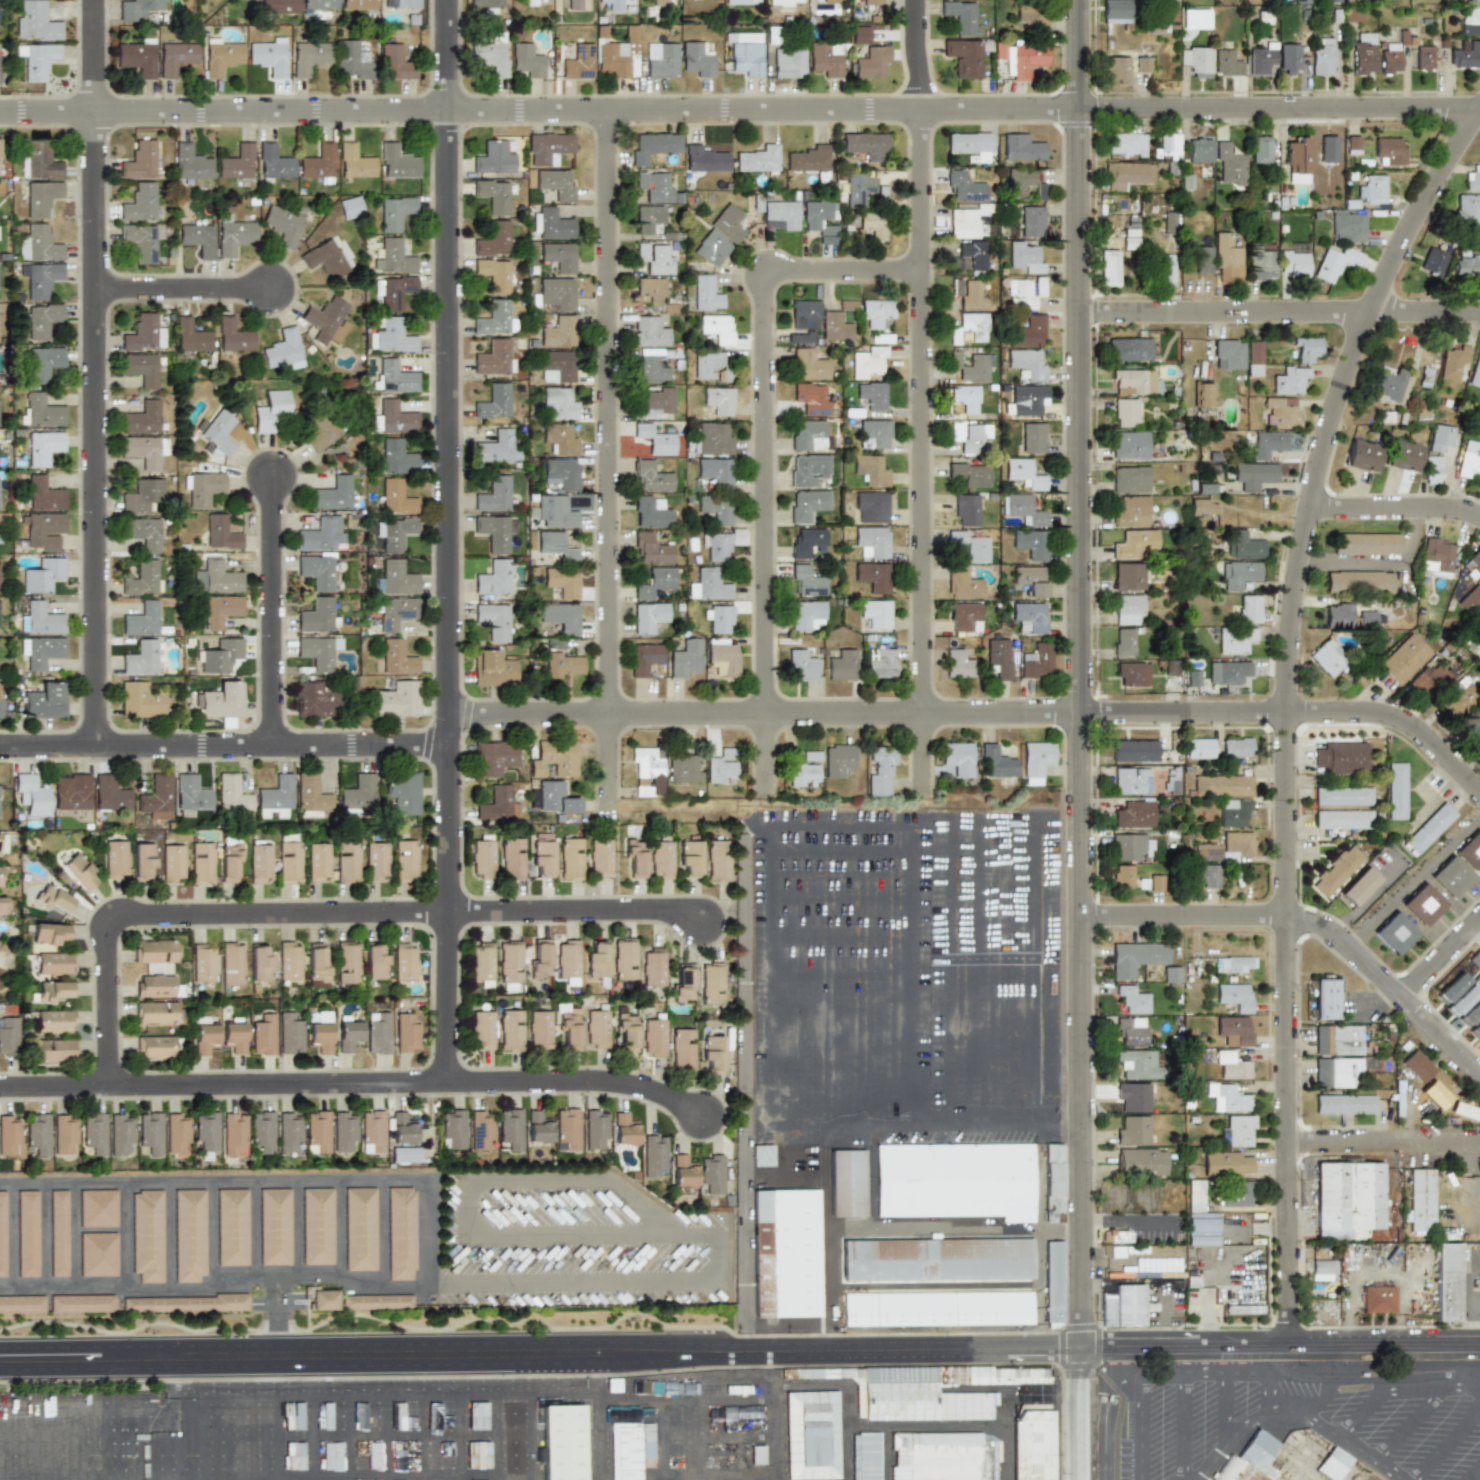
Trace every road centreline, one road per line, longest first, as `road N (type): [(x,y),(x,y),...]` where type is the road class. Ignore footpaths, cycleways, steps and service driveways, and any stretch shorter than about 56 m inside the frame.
road 1 (residential): [(1479,108),(0,112)]
road 2 (tertiary): [(1080,1349),(1079,0)]
road 3 (residential): [(1479,111),(1368,312),(1320,460),(1298,566),(1286,713),(1290,1346)]
road 4 (residential): [(447,1083),(448,0)]
road 5 (residential): [(1479,790),(1410,724),(1368,713),(450,715)]
road 6 (residential): [(924,799),(916,0)]
road 7 (residential): [(97,746),(95,0)]
road 8 (residential): [(610,823),(608,111)]
road 9 (residential): [(767,798),(768,272),(923,270)]
road 10 (tertiary): [(615,1354),(0,1359)]
road 11 (residential): [(109,1086),(112,919),(449,912)]
road 12 (tertiary): [(1080,1349),(615,1354)]
road 13 (residential): [(1479,1076),(1319,924),(1272,916),(1082,916)]
road 14 (residential): [(450,745),(0,746)]
road 15 (residential): [(447,1083),(0,1087)]
road 16 (tertiary): [(1479,1345),(1080,1349)]
road 17 (residential): [(1479,312),(1080,312)]
road 18 (residential): [(274,746),(273,478)]
road 19 (residential): [(447,1083),(619,1082),(705,1116)]
road 20 (residential): [(449,912),(655,910),(704,924)]
road 21 (residential): [(1479,1141),(1288,1142)]
road 22 (residential): [(272,289),(96,288)]
road 23 (residential): [(1479,515),(1309,509)]
road 24 (tertiary): [(1080,1479),(1080,1349)]

